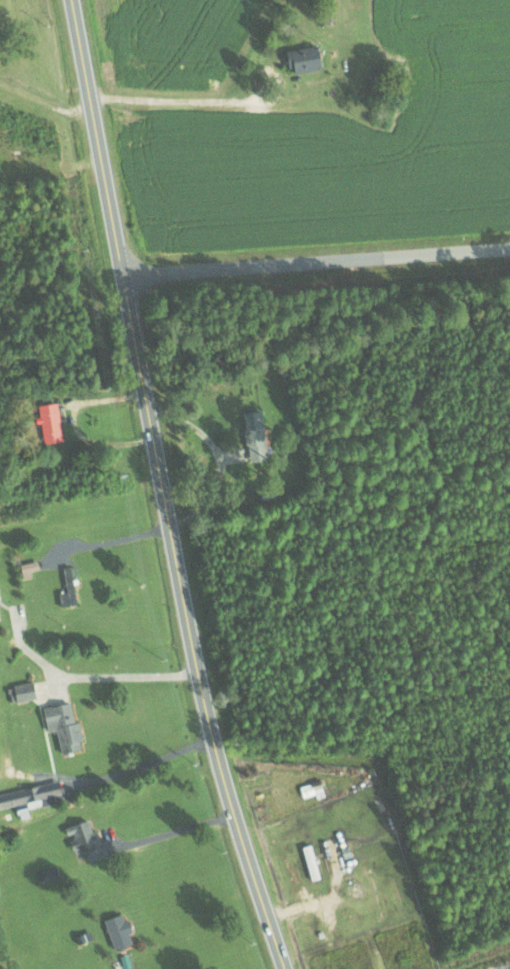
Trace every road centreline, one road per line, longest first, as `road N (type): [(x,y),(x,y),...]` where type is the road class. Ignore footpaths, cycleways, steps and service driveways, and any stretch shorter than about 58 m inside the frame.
road 1 (primary): [(287,968),(211,729),(72,0)]
road 2 (residential): [(509,252),(124,279)]

